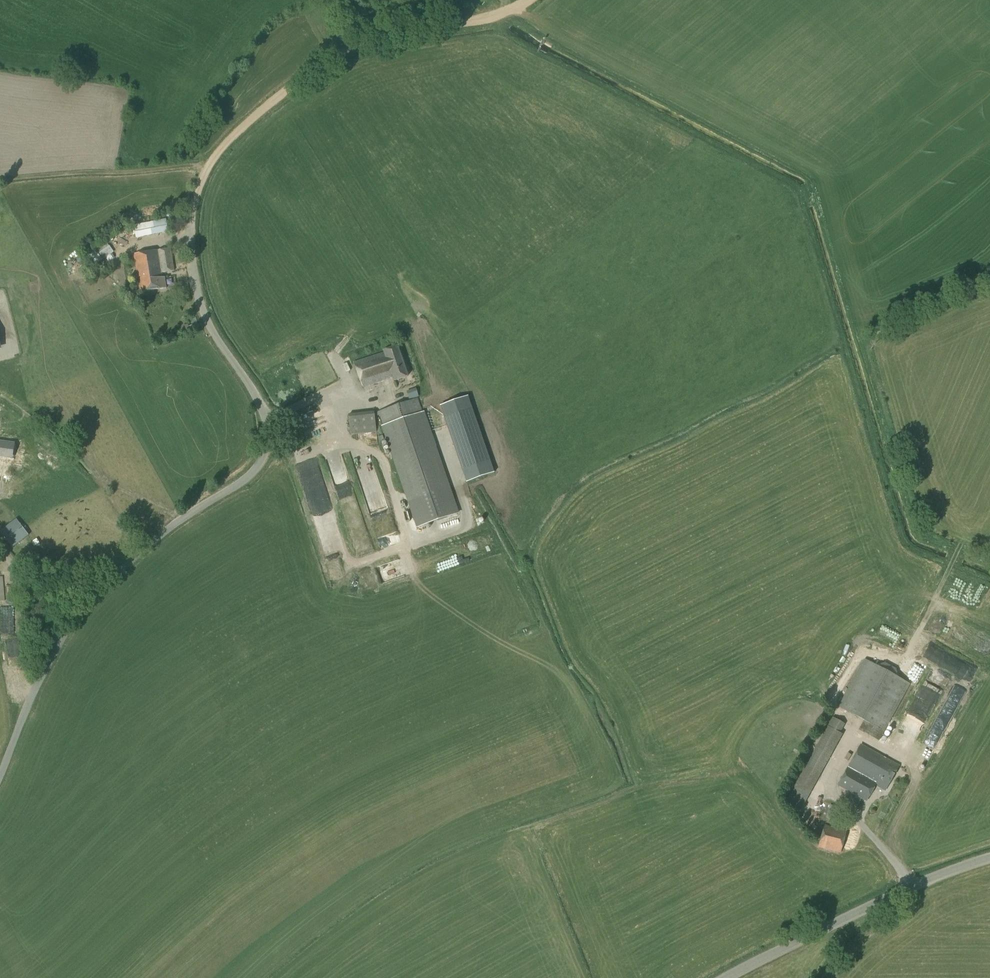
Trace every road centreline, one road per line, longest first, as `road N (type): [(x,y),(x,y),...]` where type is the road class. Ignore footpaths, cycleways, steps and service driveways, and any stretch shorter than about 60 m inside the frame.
road 1 (unclassified): [(0,784),(42,667),(83,592),(136,540),(256,455),(254,387),(206,318),(192,281),(191,197),(205,168)]
road 2 (track): [(533,0),(498,17),(346,54),(269,103),(205,168),(0,183)]
road 3 (unclassified): [(730,977),(915,887),(989,860)]

